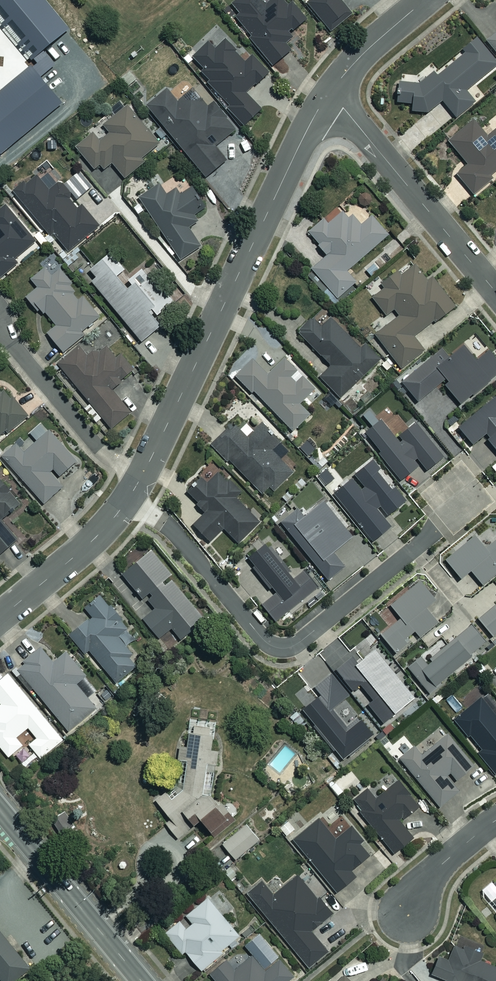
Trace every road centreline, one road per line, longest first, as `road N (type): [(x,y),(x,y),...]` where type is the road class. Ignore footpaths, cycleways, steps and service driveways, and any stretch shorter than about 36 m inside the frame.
road 1 (residential): [(143,474),(330,92)]
road 2 (residential): [(438,530),(287,649),(259,636),(175,534),(130,497)]
road 3 (residential): [(495,292),(330,92)]
road 4 (tertiary): [(142,980),(1,811)]
road 5 (residential): [(143,474),(100,450),(0,327)]
road 6 (residential): [(0,618),(95,538),(130,497)]
road 7 (residential): [(330,92),(425,0)]
road 8 (residential): [(407,913),(433,872),(495,820)]

